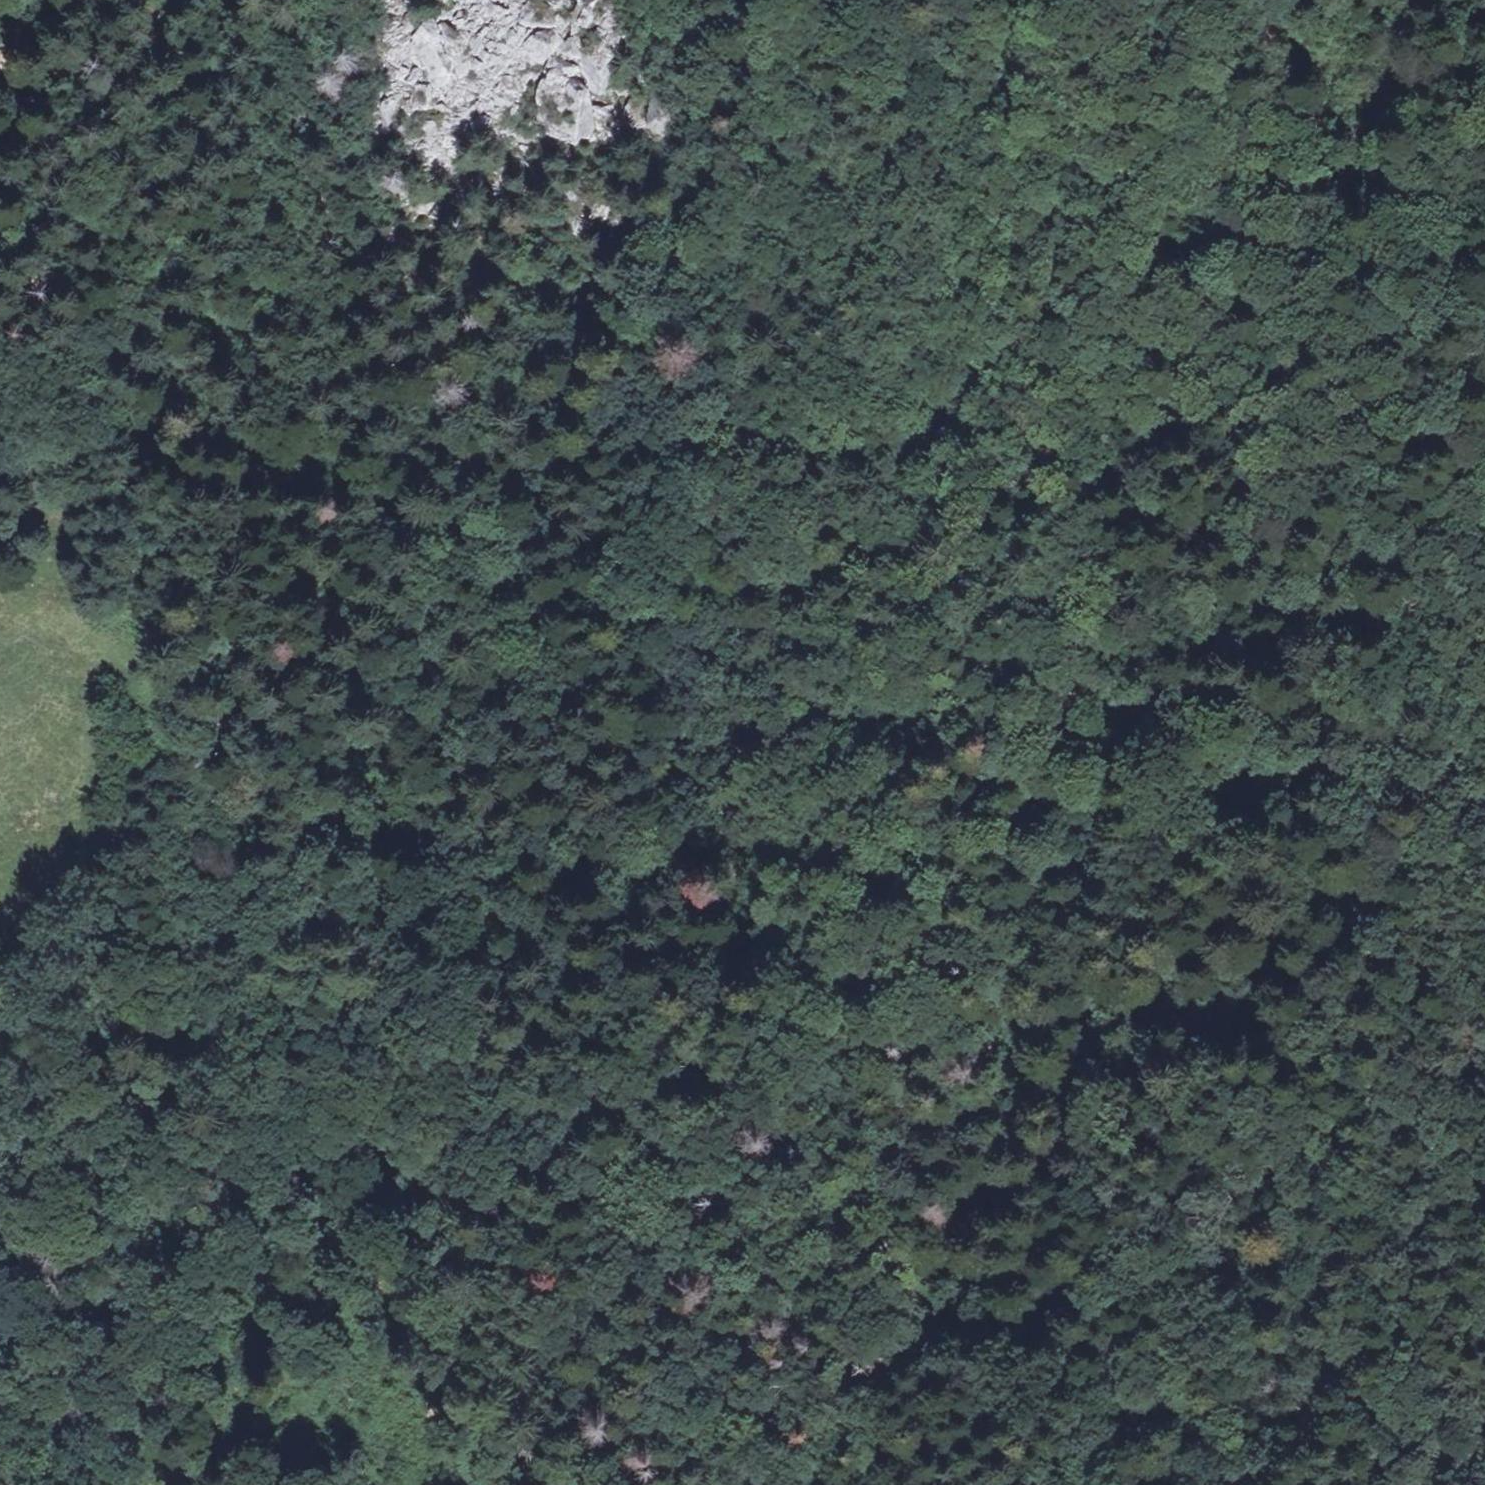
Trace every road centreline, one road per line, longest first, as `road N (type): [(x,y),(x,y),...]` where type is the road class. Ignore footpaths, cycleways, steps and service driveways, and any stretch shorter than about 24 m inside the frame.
road 1 (track): [(488,565),(241,459),(133,455),(61,467),(0,490)]

